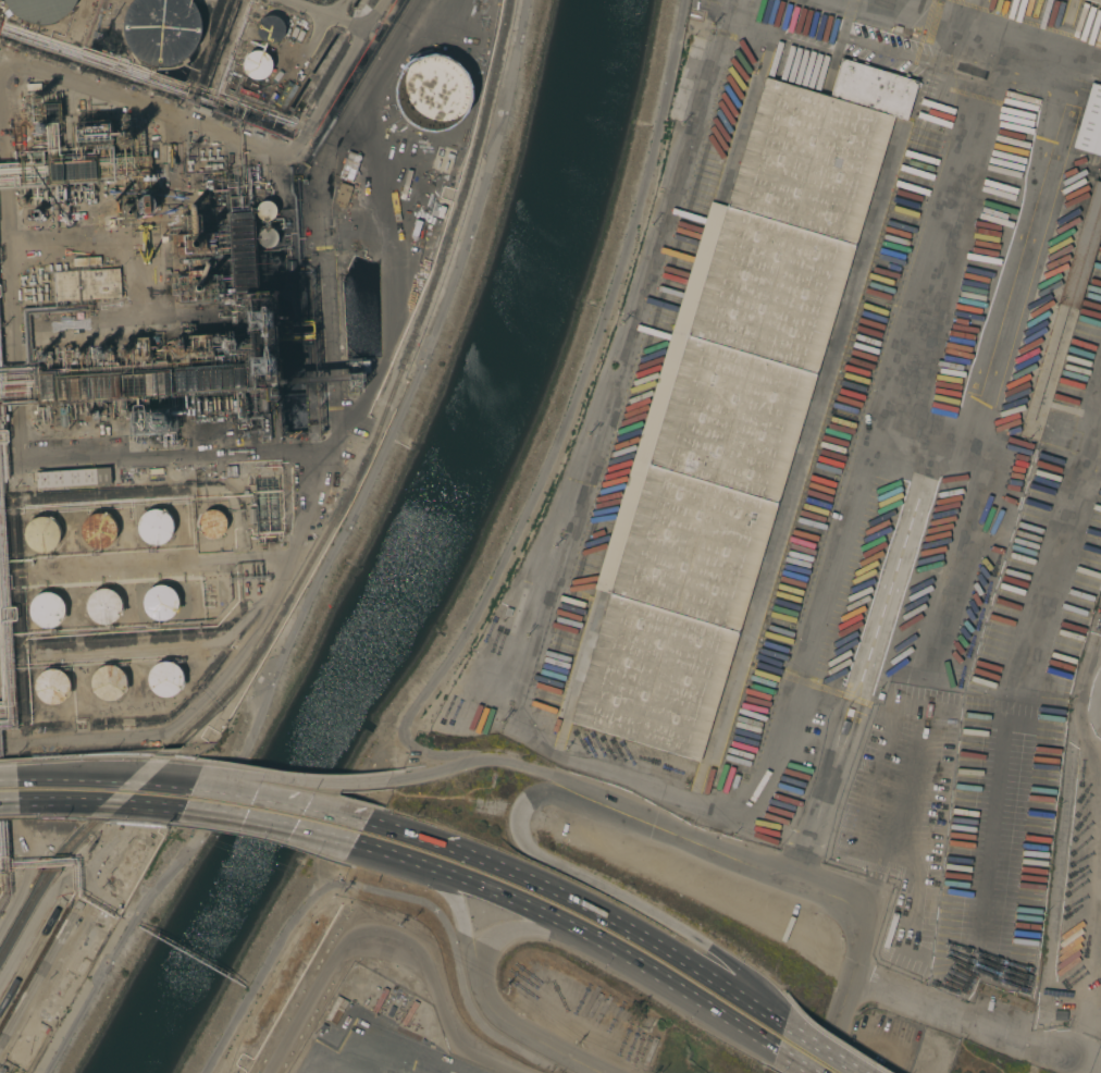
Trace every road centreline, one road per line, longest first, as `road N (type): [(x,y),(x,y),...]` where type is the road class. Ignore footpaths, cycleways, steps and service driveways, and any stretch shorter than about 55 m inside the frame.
road 1 (residential): [(205,1072),(541,479),(618,274),(679,0)]
road 2 (primary): [(351,843),(474,884),(599,942),(776,1051)]
road 3 (primary): [(784,1025),(611,918),(484,860),(364,819)]
road 4 (primary): [(784,1025),(726,961),(529,850),(518,826),(527,800),(576,794)]
road 5 (residential): [(881,903),(715,852),(576,794)]
road 6 (residential): [(1100,1067),(856,978)]
road 7 (primary): [(576,794),(559,776),(492,757),(385,782)]
road 8 (primary): [(385,782),(259,777),(194,785)]
road 9 (primary): [(194,785),(15,779)]
road 10 (residential): [(825,1072),(881,903)]
road 11 (primary): [(364,819),(194,785)]
road 12 (primary): [(181,811),(351,843)]
road 13 (primary): [(595,1072),(493,1016),(474,970)]
road 14 (primary): [(16,804),(181,811)]
road 15 (primary): [(419,866),(451,897),(474,970)]

